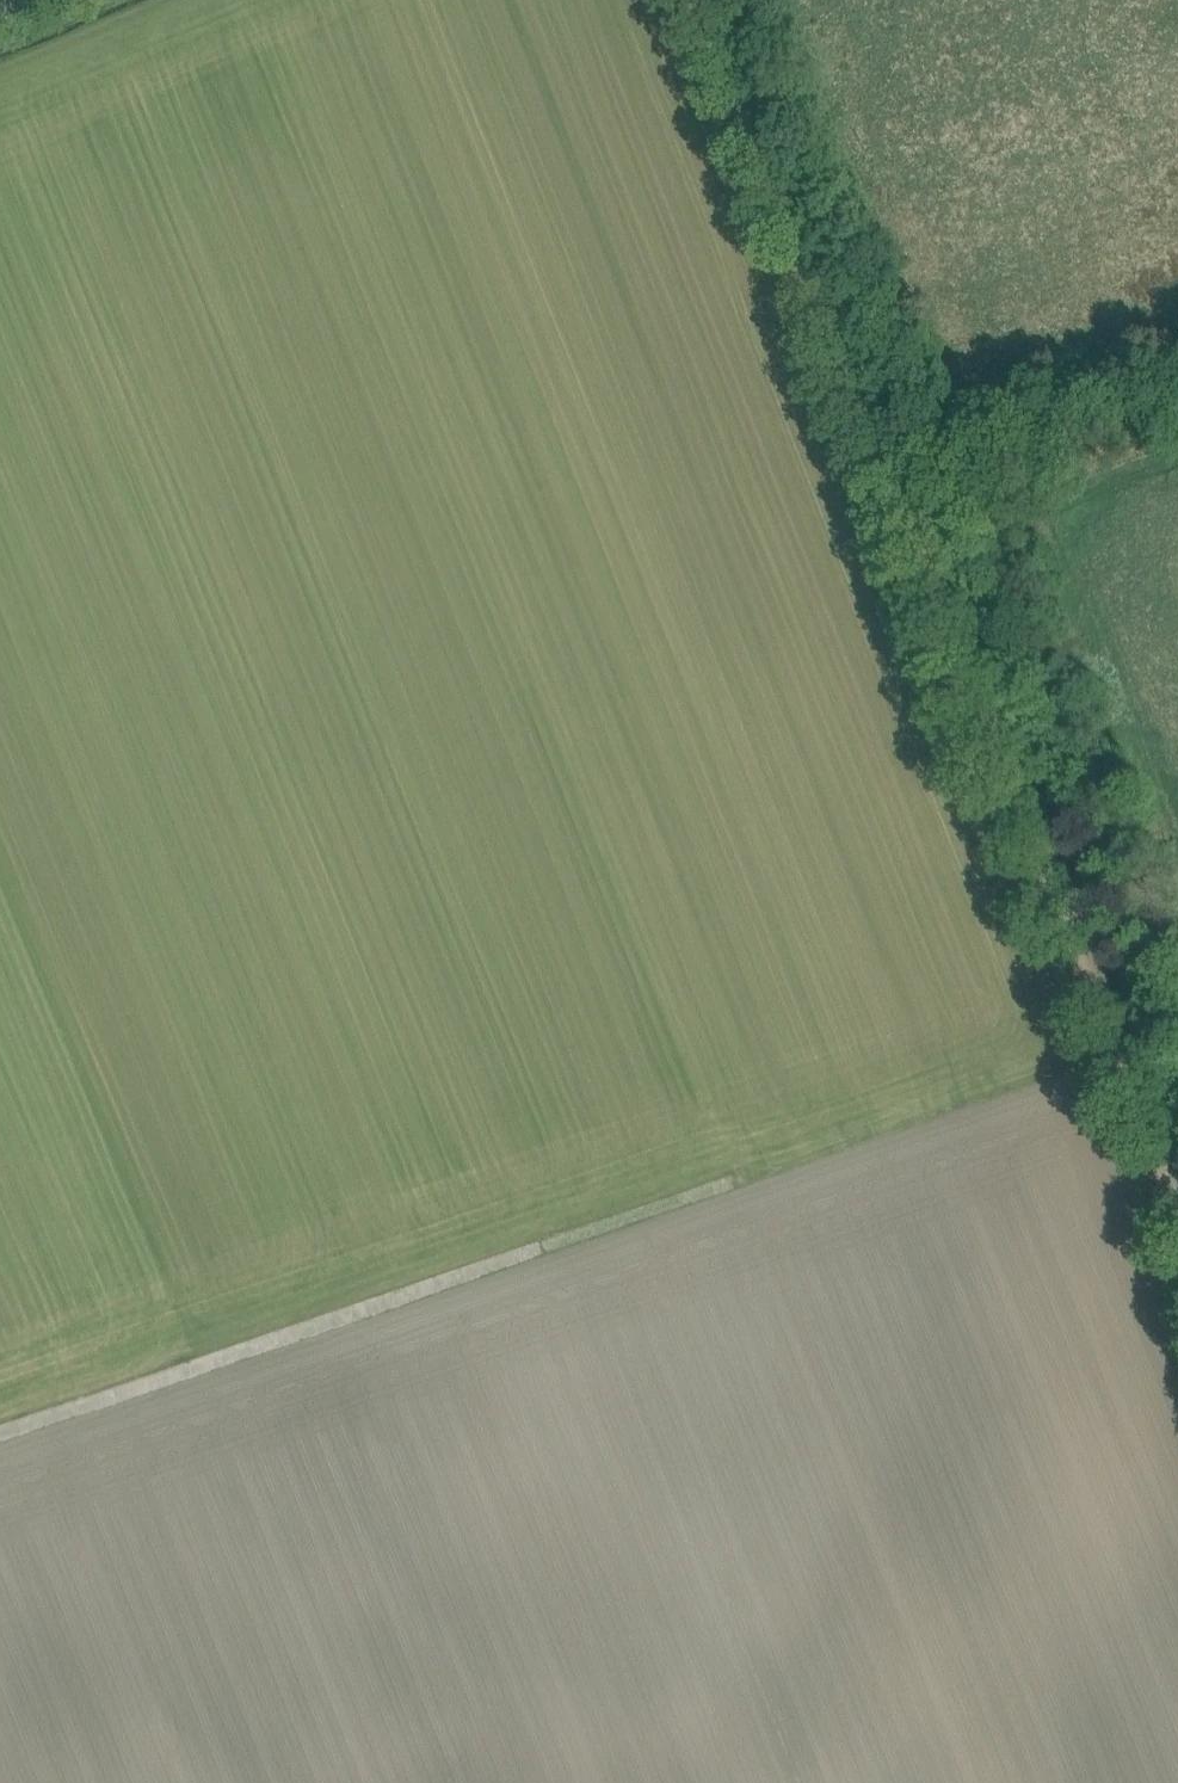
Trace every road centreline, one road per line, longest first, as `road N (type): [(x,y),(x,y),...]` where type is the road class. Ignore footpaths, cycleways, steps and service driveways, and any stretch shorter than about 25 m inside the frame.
road 1 (track): [(707,0),(1177,1171)]
road 2 (track): [(0,1436),(715,1190)]

